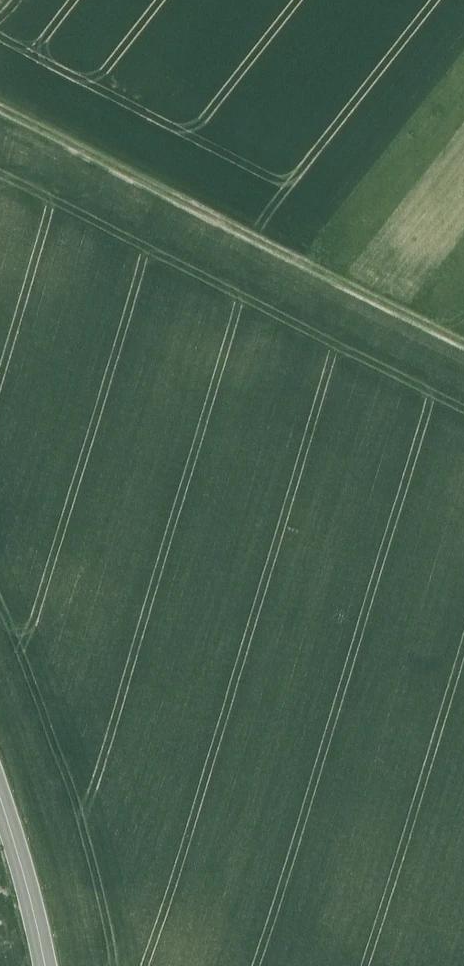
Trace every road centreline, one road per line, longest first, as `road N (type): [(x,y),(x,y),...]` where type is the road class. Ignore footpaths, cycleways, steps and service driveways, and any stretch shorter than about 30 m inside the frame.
road 1 (track): [(463,354),(0,114)]
road 2 (unclassified): [(43,965),(0,796)]

